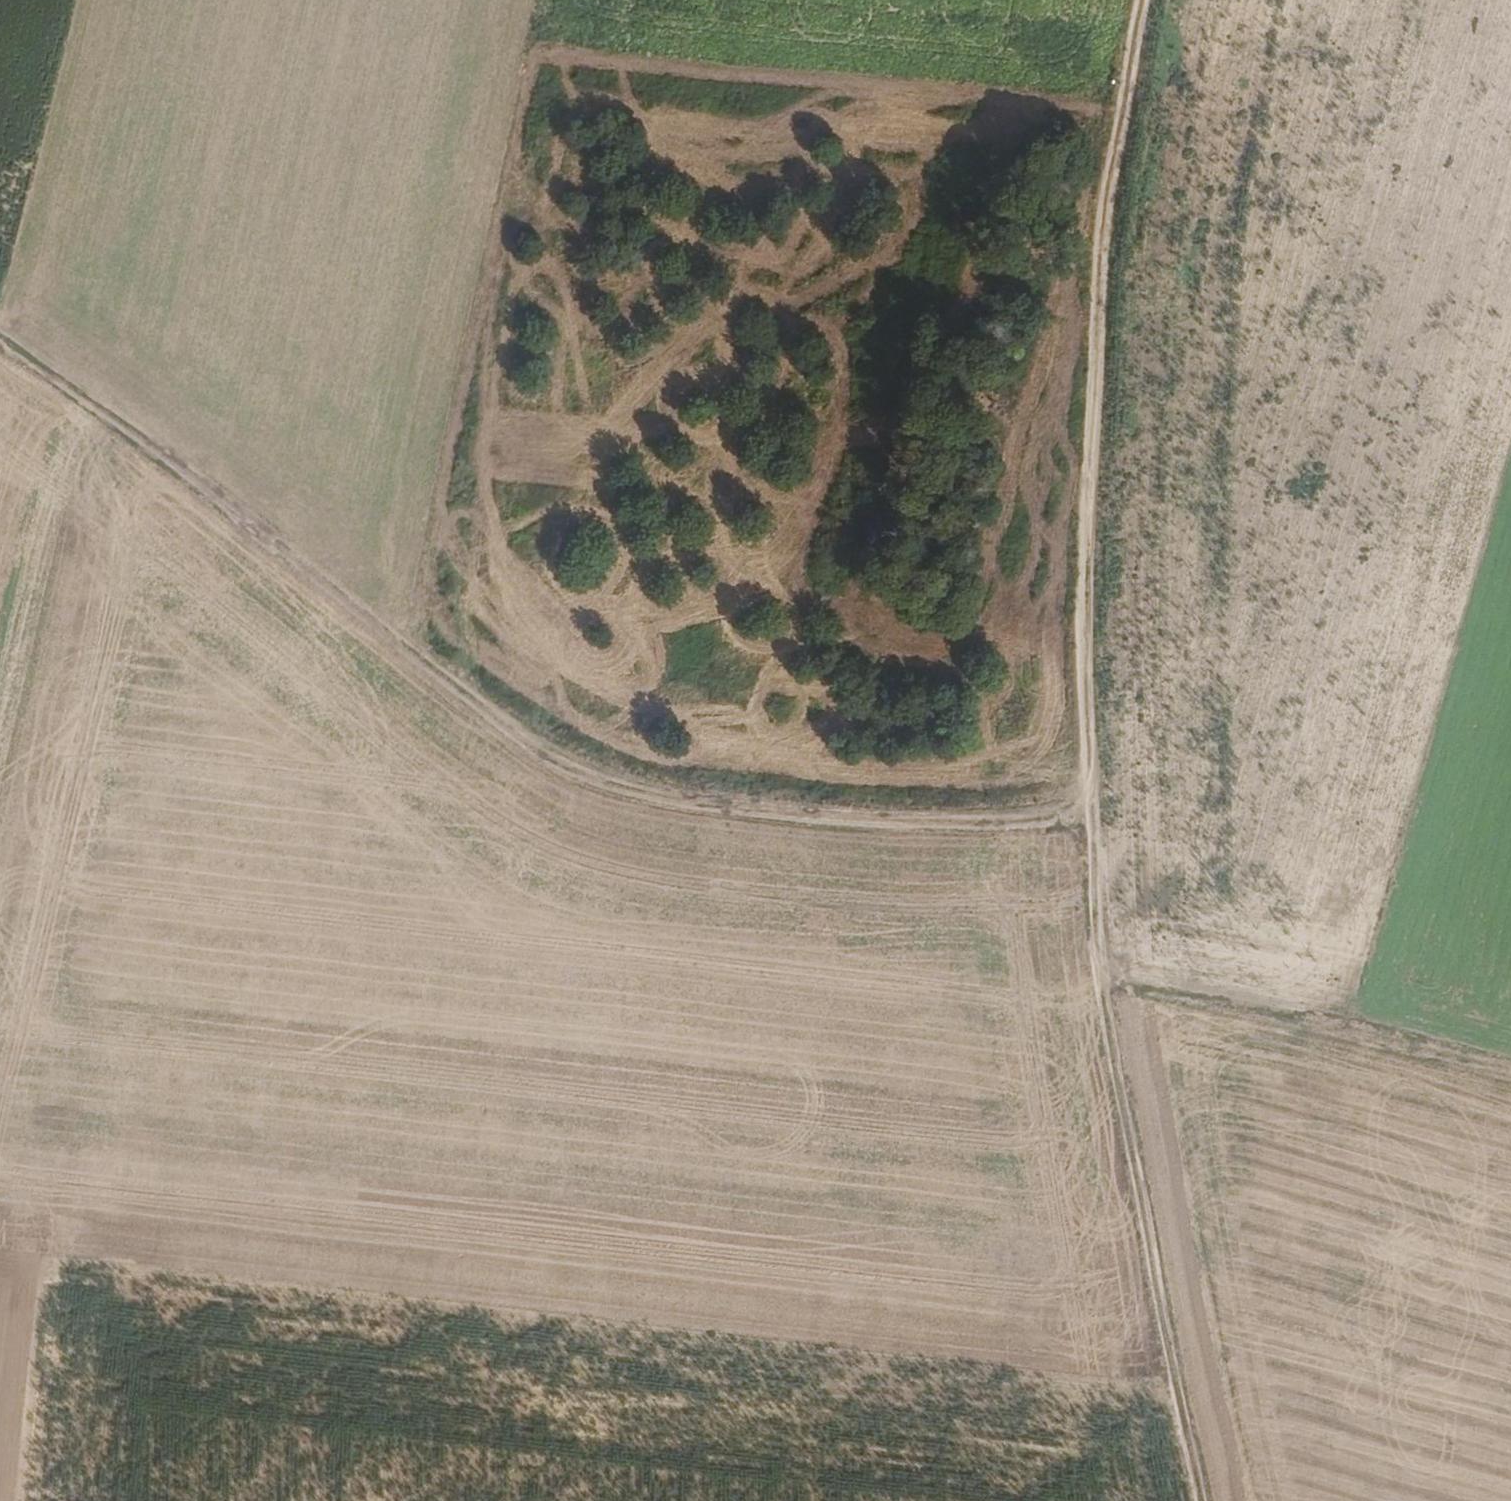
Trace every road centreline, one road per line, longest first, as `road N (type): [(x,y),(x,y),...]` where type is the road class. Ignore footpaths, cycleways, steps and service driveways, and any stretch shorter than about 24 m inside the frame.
road 1 (track): [(0,339),(569,767),(718,806),(993,823),(1064,812),(1090,769)]
road 2 (track): [(1143,0),(1098,283),(1084,666),(1090,769)]
road 3 (track): [(1090,769),(1124,997),(1223,1500)]

